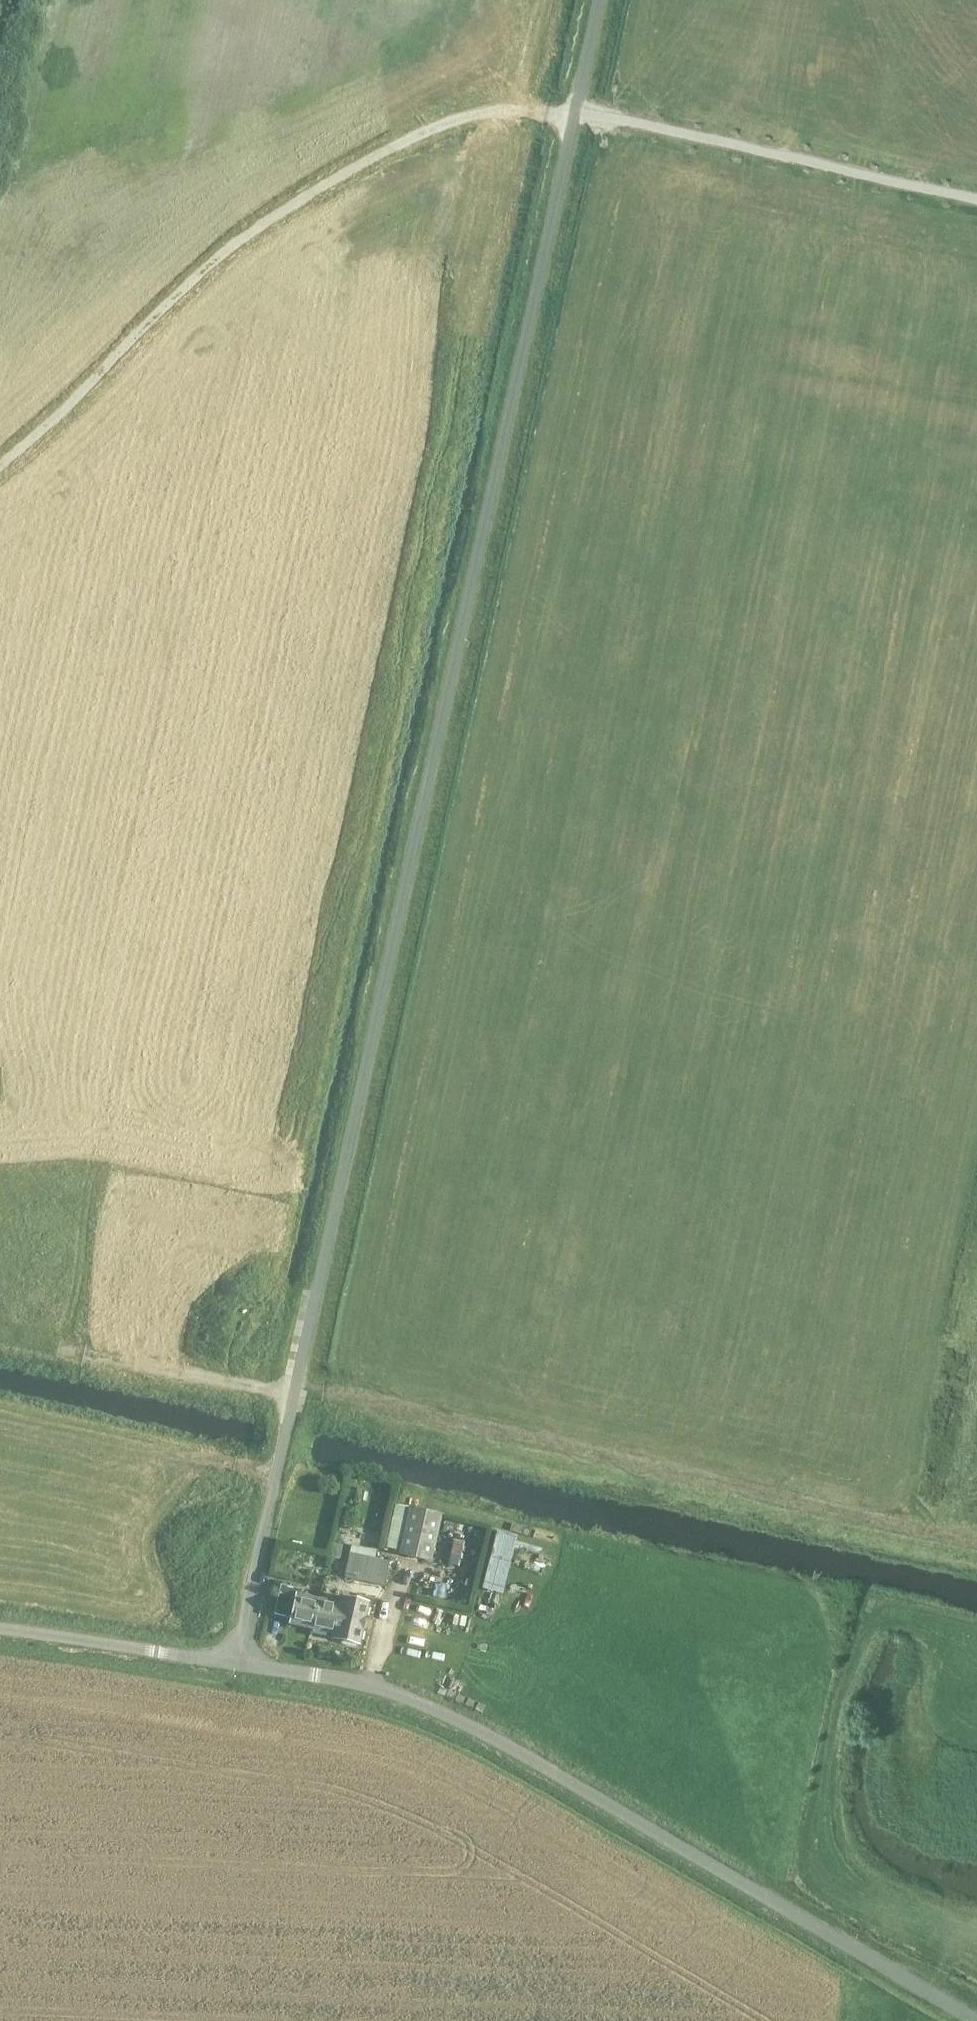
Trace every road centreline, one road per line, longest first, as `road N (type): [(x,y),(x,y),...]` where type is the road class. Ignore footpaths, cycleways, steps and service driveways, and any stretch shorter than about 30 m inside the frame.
road 1 (unclassified): [(239,1664),(600,0)]
road 2 (track): [(62,1350),(295,1389),(976,1541)]
road 3 (unclassified): [(976,2020),(483,1733),(375,1688),(239,1664)]
road 4 (track): [(0,466),(230,249),(331,183),(460,119),(525,113),(574,122)]
road 5 (unclassified): [(239,1664),(0,1629)]

